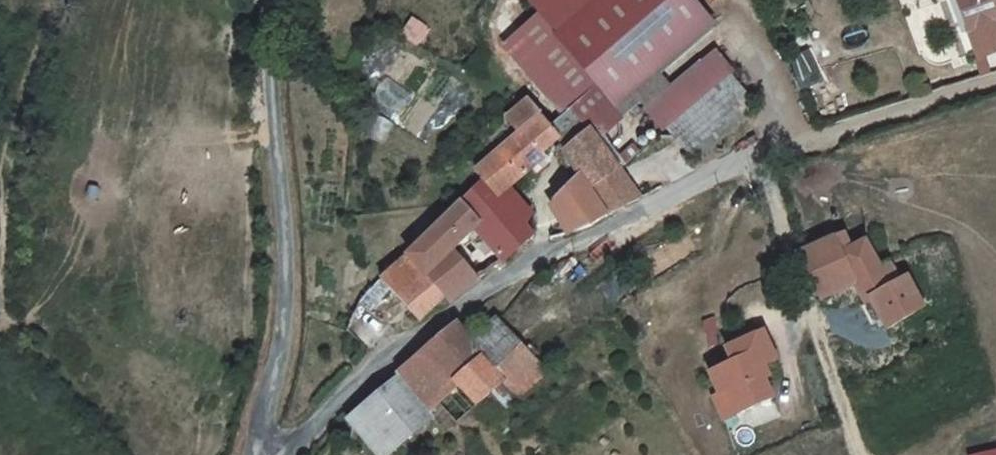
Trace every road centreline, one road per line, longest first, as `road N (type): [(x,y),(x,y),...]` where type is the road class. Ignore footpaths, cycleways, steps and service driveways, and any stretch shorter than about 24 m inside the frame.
road 1 (unclassified): [(291,454),(329,414),(441,332),(558,262),(759,165),(995,94)]
road 2 (unclassified): [(264,0),(276,300),(252,454)]
road 3 (track): [(858,454),(759,165)]

